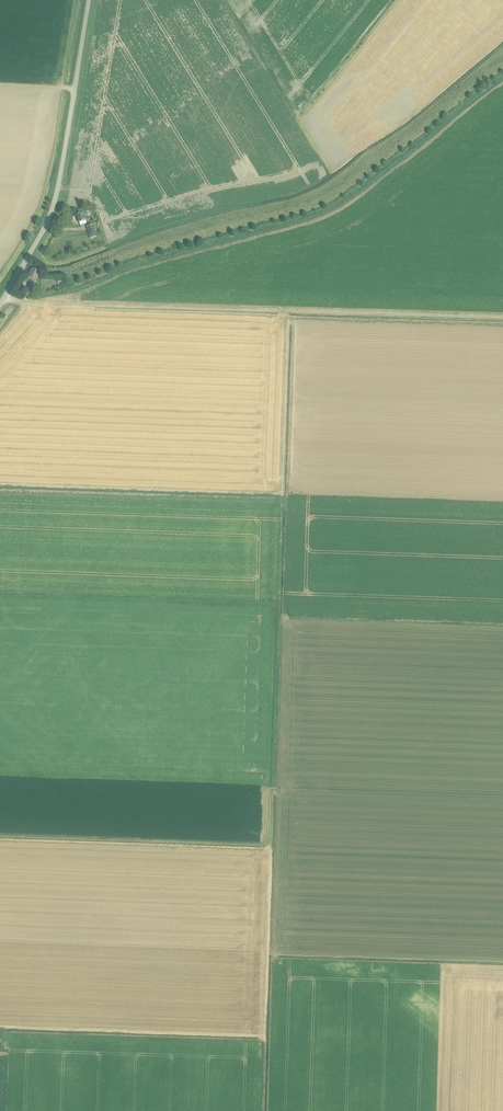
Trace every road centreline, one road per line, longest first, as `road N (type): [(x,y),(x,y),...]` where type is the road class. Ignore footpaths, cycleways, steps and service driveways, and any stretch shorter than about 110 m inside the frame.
road 1 (unclassified): [(0,304),(55,201),(89,0)]

